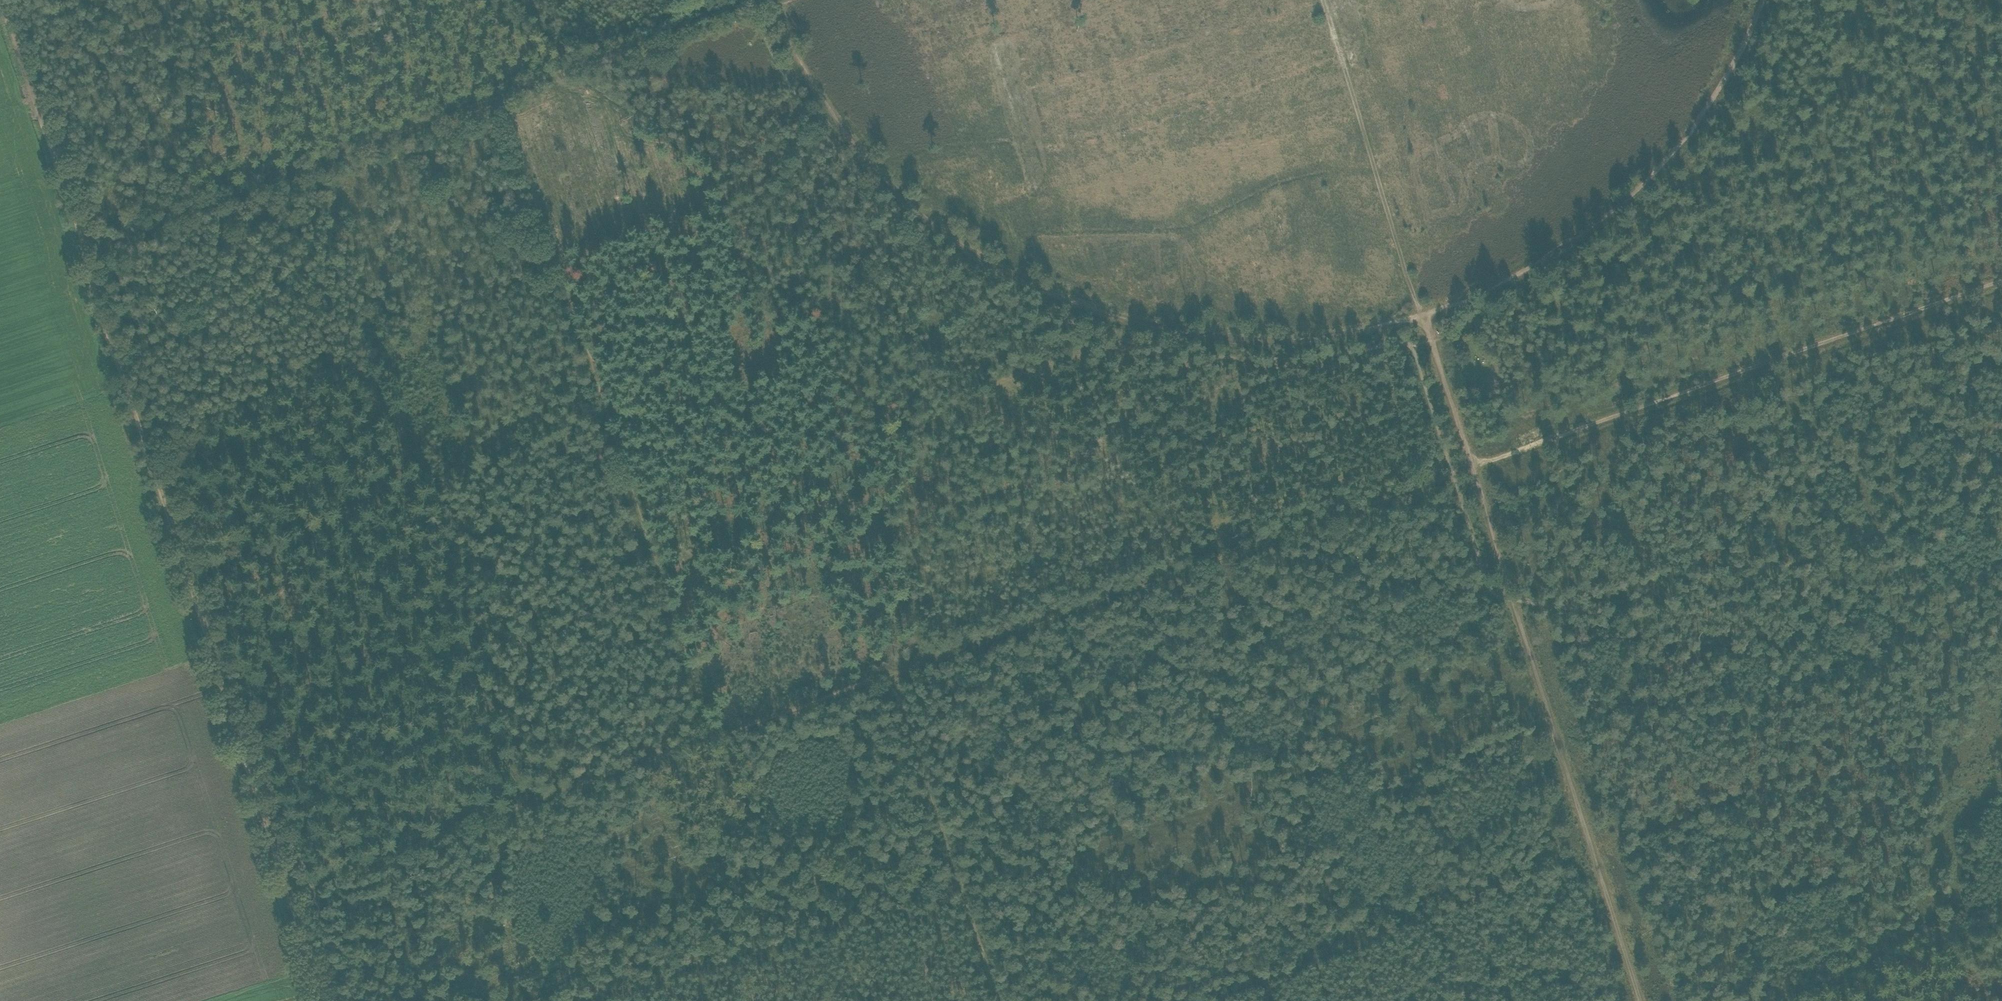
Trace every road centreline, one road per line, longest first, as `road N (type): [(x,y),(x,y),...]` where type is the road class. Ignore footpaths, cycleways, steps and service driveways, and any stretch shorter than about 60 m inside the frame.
road 1 (track): [(773,7),(824,101),(910,211),(994,264),(1071,300),(1181,333),(1321,339),(1422,318)]
road 2 (track): [(890,678),(1476,468)]
road 3 (track): [(2001,282),(1476,468)]
road 4 (track): [(1476,468),(1639,1000)]
road 5 (track): [(1000,1000),(890,678),(717,736)]
road 6 (track): [(1422,318),(1513,279),(1619,214),(1675,156),(1720,88),(1763,0)]
road 7 (track): [(208,557),(611,413)]
road 8 (track): [(355,865),(717,736)]
road 9 (track): [(611,413),(504,91)]
road 10 (track): [(189,564),(292,887)]
road 11 (track): [(1422,318),(1323,0)]
road 12 (track): [(91,250),(189,564)]
road 13 (track): [(5,0),(91,250)]
road 14 (track): [(504,91),(750,1)]
road 15 (track): [(2001,920),(1760,1000)]
road 16 (track): [(1476,468),(1422,318)]

